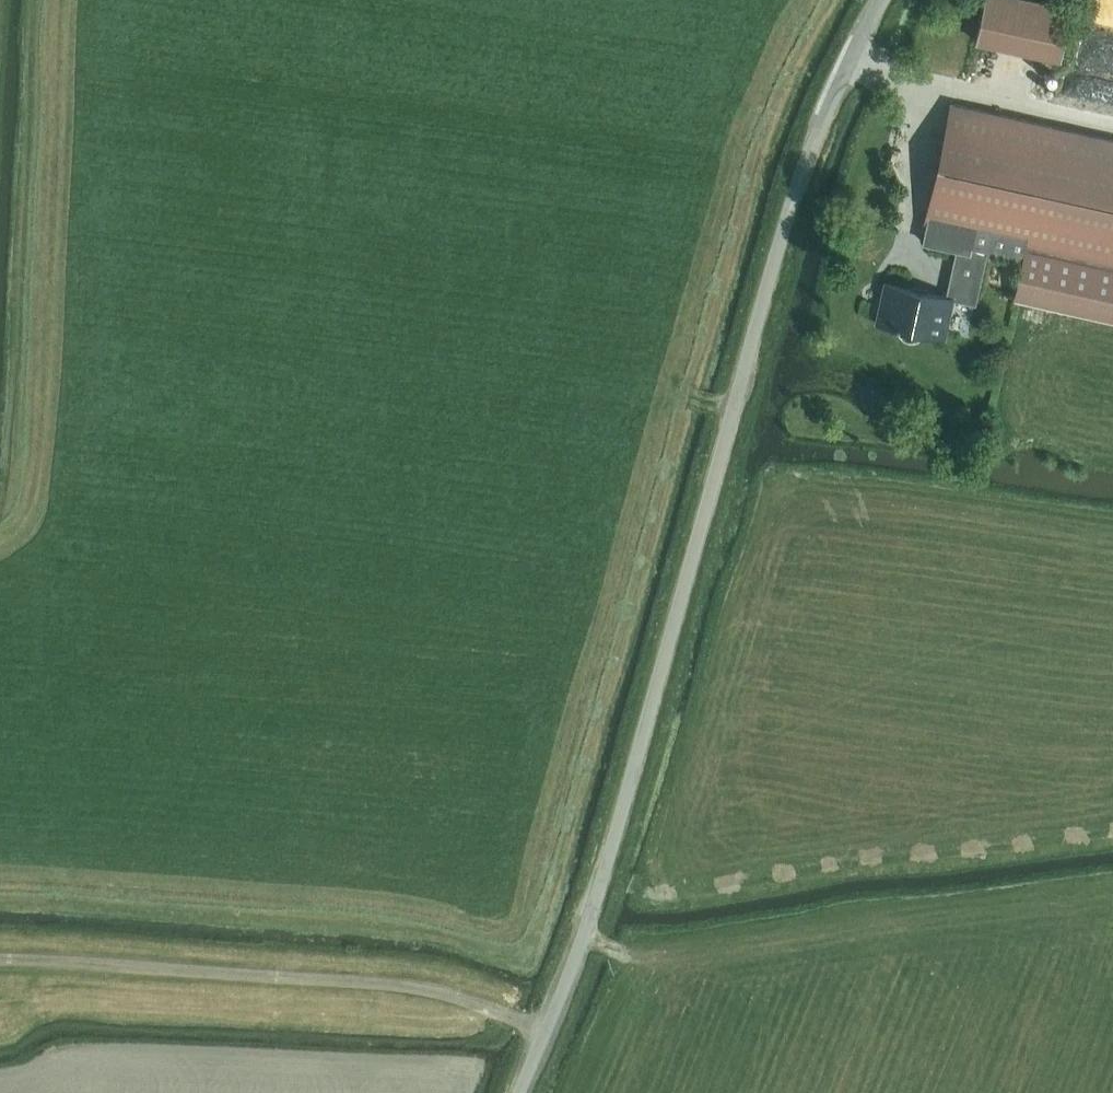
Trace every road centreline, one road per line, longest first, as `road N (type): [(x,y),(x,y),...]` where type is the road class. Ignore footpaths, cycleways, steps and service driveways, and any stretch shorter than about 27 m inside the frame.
road 1 (unclassified): [(518,1092),(604,872),(802,172),(879,0)]
road 2 (track): [(545,1029),(422,985),(0,959)]

